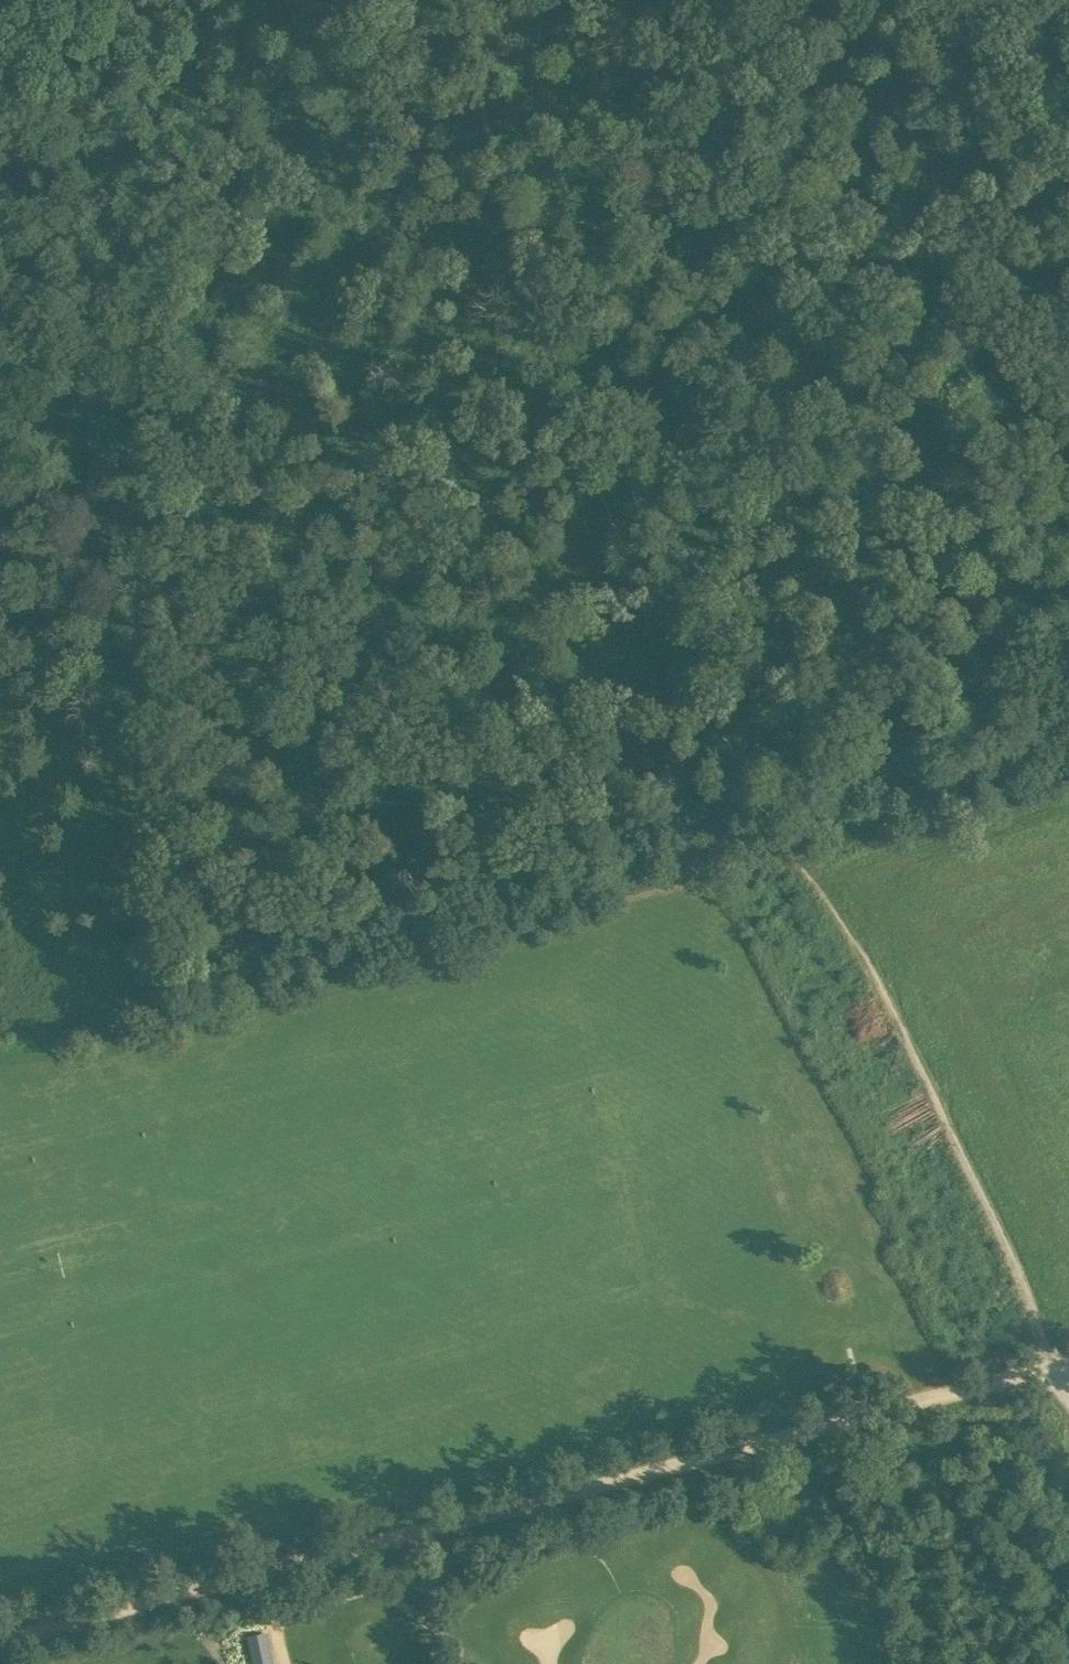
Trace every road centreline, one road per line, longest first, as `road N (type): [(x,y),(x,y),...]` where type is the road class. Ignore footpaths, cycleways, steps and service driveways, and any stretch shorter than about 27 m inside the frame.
road 1 (track): [(1053,1366),(0,1641)]

